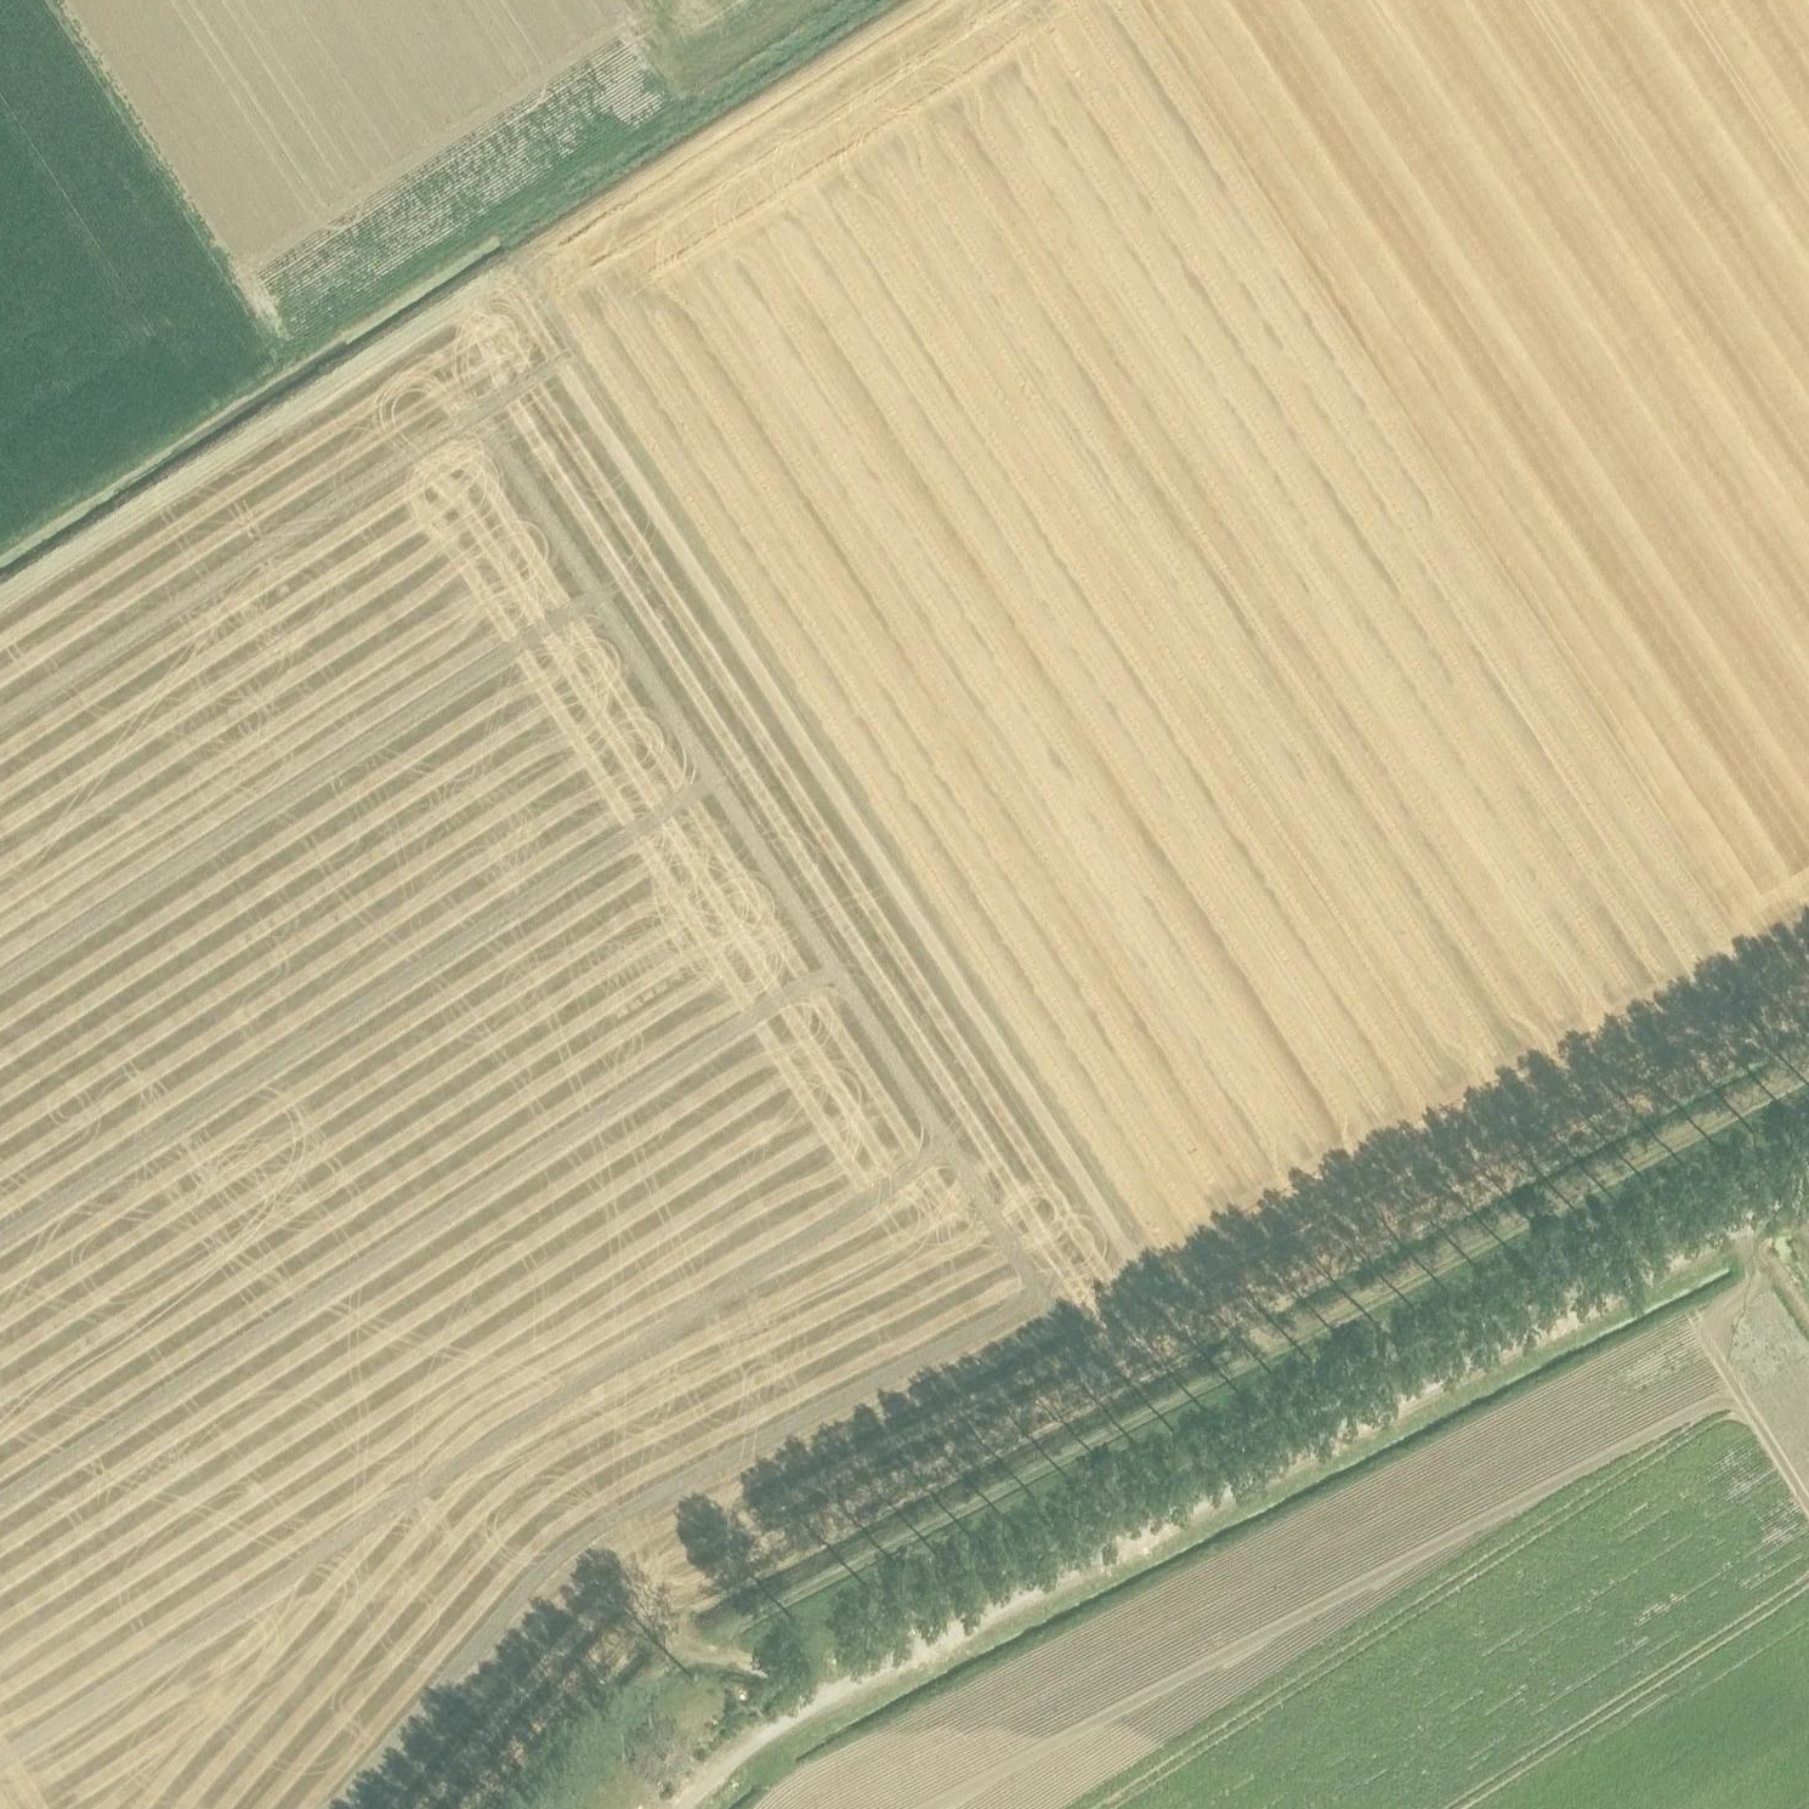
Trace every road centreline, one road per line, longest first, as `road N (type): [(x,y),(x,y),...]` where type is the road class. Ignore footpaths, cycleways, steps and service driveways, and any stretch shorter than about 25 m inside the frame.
road 1 (unclassified): [(681,1808),(730,1760),(811,1707),(1808,1190)]

